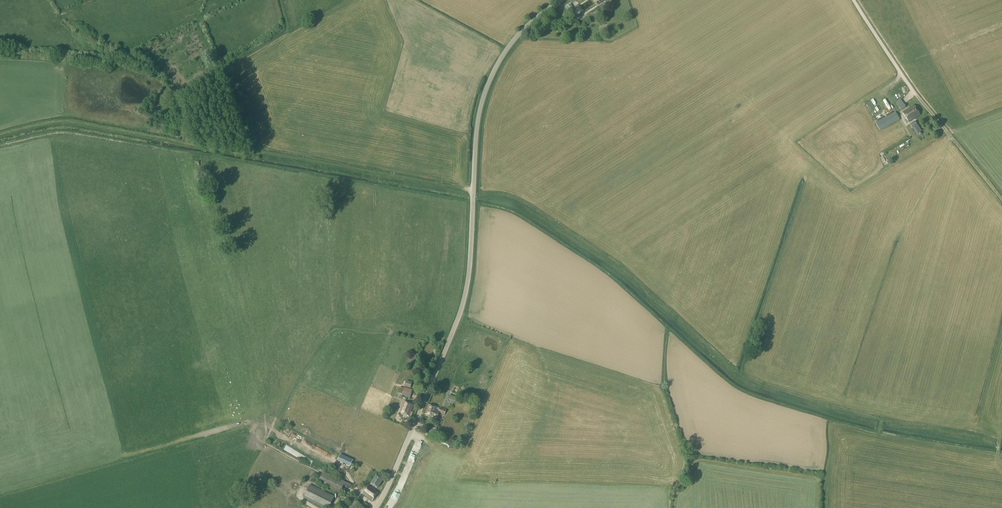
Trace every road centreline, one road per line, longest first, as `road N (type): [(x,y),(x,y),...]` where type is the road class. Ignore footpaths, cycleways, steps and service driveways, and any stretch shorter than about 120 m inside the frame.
road 1 (unclassified): [(375,507),(465,302),(477,131),(490,87),(516,43),(565,0)]

